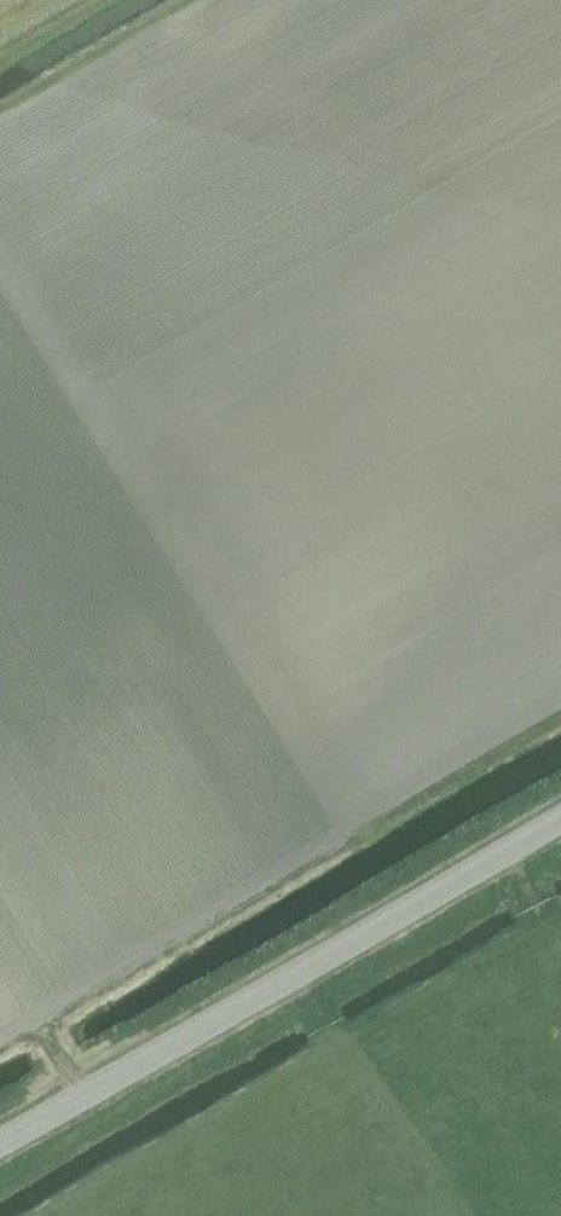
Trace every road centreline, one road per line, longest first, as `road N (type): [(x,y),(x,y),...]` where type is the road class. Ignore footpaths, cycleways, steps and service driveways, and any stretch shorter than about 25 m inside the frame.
road 1 (unclassified): [(0,1141),(560,818)]

